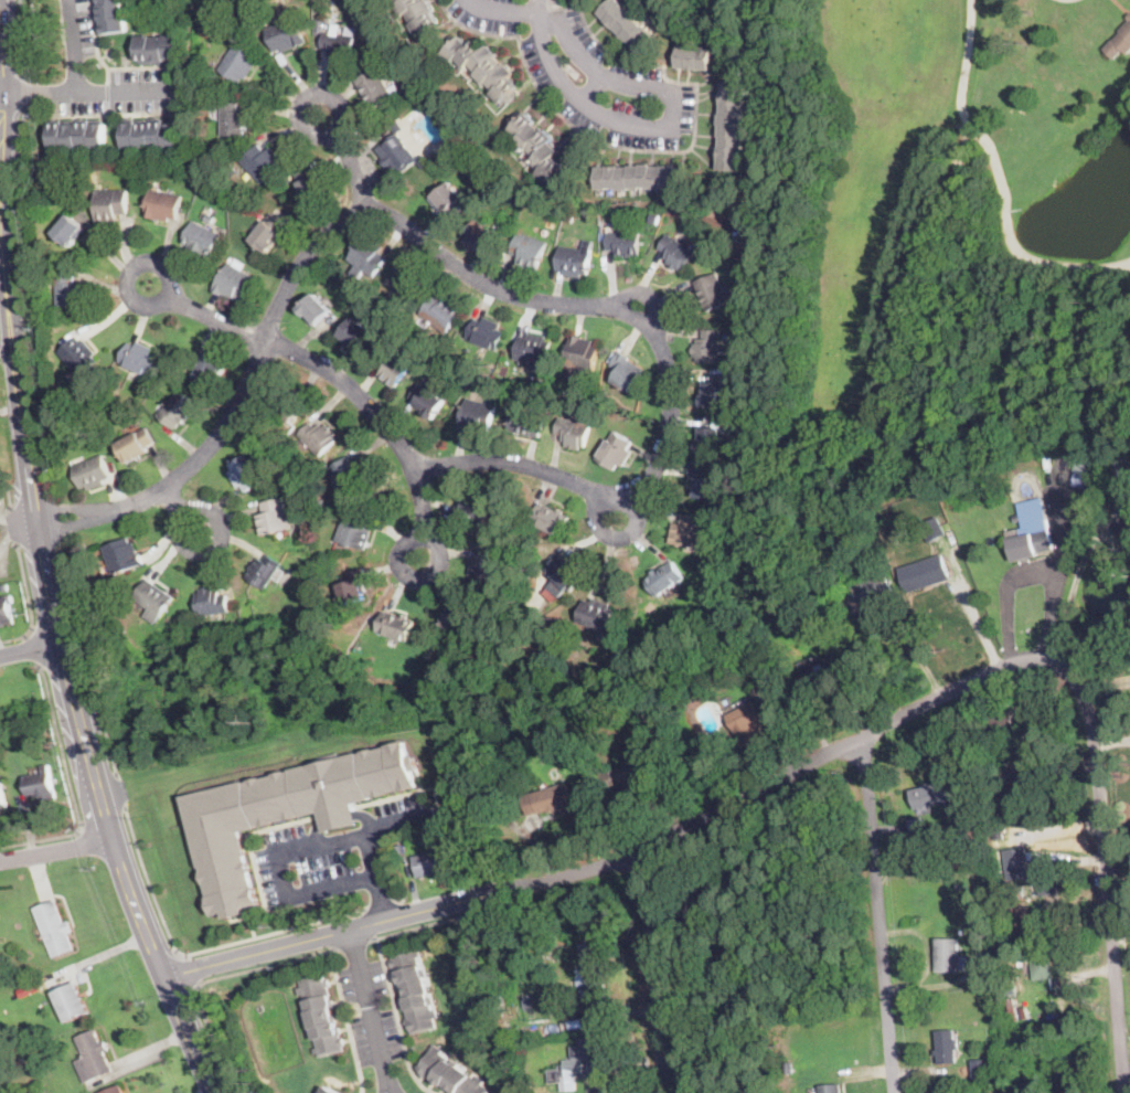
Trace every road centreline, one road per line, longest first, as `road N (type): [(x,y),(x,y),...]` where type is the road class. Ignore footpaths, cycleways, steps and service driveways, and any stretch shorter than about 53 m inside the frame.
road 1 (residential): [(38,520),(121,509),(191,465),(221,429),(297,275),(321,243),(366,213),(409,230),(507,294),(619,311),(650,329),(665,405),(658,453),(635,490),(616,500),(509,465),(415,474)]
road 2 (residential): [(164,979),(594,872),(646,853),(763,786),(1002,669),(1063,662)]
road 3 (tertiary): [(0,72),(9,333),(54,605)]
road 4 (tertiary): [(54,605),(125,880),(215,1092)]
road 5 (residential): [(1123,1092),(1097,753),(1080,678),(1063,662)]
road 6 (residential): [(539,23),(551,65),(591,114),(674,129),(674,89),(596,74),(559,24),(539,23)]
road 7 (residential): [(895,1092),(864,743)]
road 8 (residential): [(264,343),(330,374),(364,401),(393,439),(415,474),(419,563)]
road 9 (residential): [(665,1092),(646,853)]
road 10 (residential): [(1,95),(177,91)]
road 11 (residential): [(390,1092),(348,932)]
road 12 (residential): [(264,343),(148,283)]

